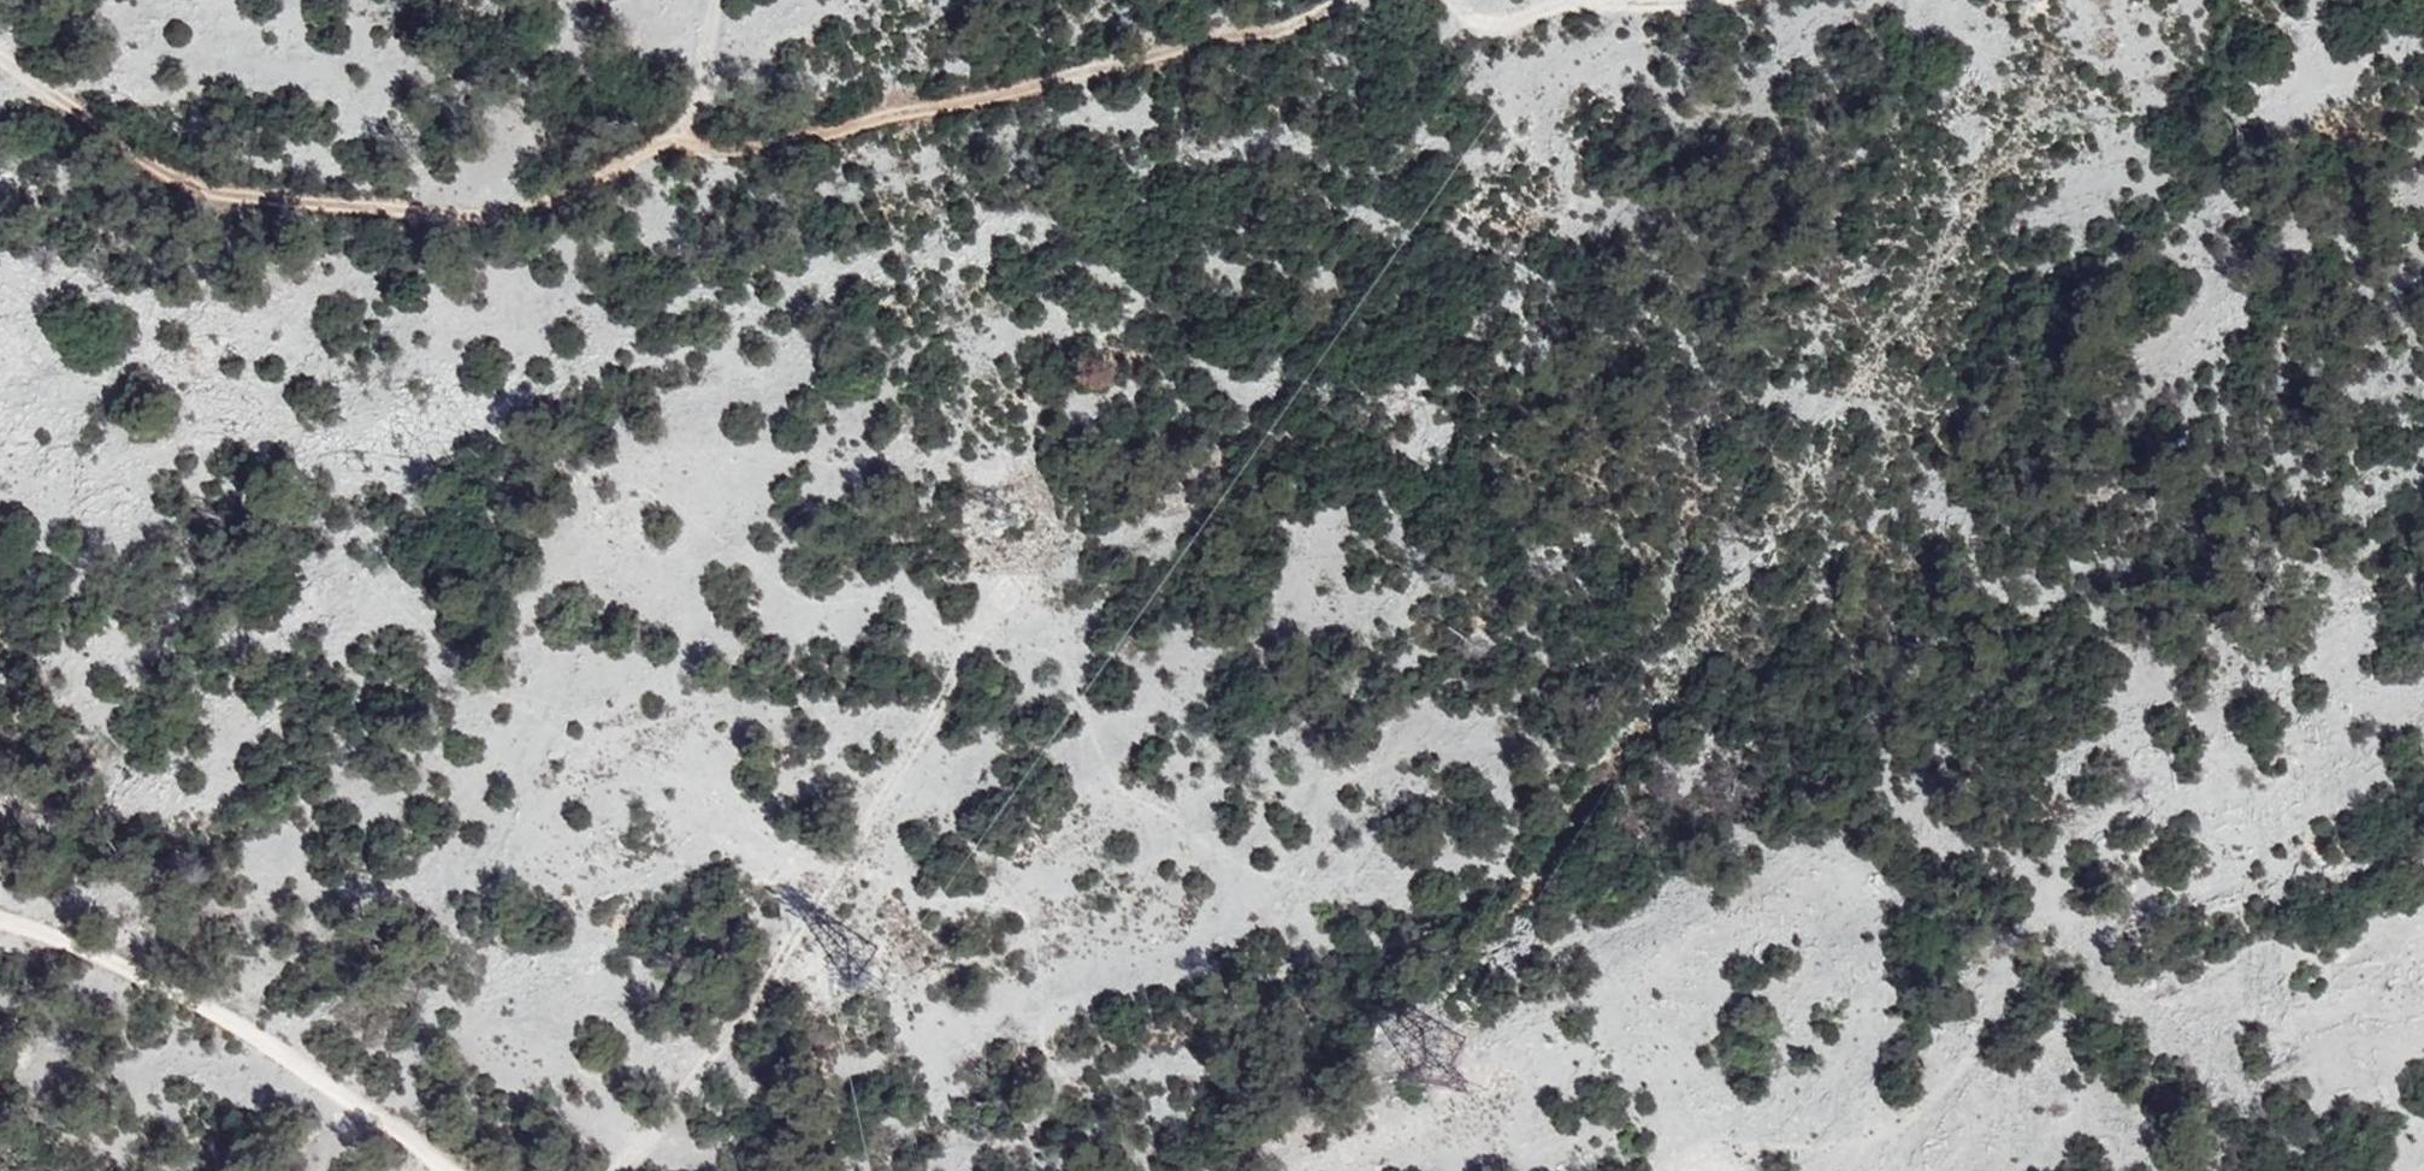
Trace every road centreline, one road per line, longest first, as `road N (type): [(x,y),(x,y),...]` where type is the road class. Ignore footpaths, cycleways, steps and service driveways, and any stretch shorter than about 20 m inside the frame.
road 1 (track): [(0,57),(170,177),(263,199),(520,211),(671,141),(739,148),(980,98),(1269,25),(1327,0)]
road 2 (track): [(631,1170),(755,1016),(972,637)]
road 3 (track): [(0,929),(236,1029),(452,1170)]
road 4 (track): [(1451,0),(1485,24),(1551,4),(1644,0)]

